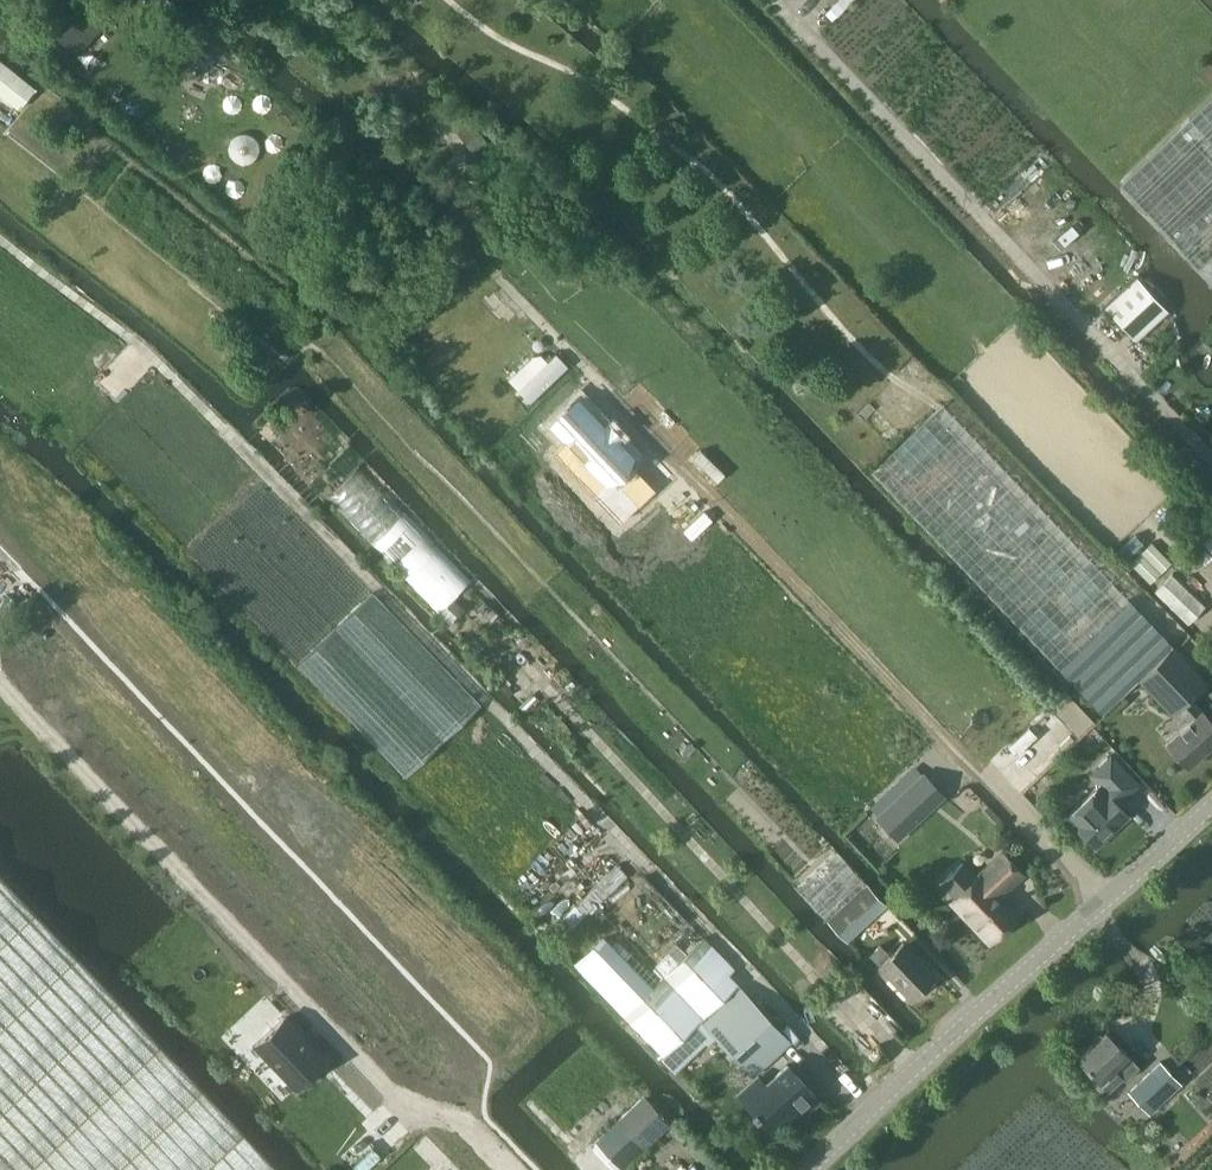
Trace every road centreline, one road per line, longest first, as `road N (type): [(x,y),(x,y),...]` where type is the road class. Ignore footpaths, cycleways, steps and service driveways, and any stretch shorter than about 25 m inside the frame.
road 1 (track): [(465,1122),(494,1067),(0,548)]
road 2 (track): [(512,1169),(465,1122),(409,1107),(0,683)]
road 3 (track): [(979,771),(494,274)]
road 4 (track): [(1211,464),(770,0)]
road 5 (unclassified): [(809,1169),(1211,803)]

